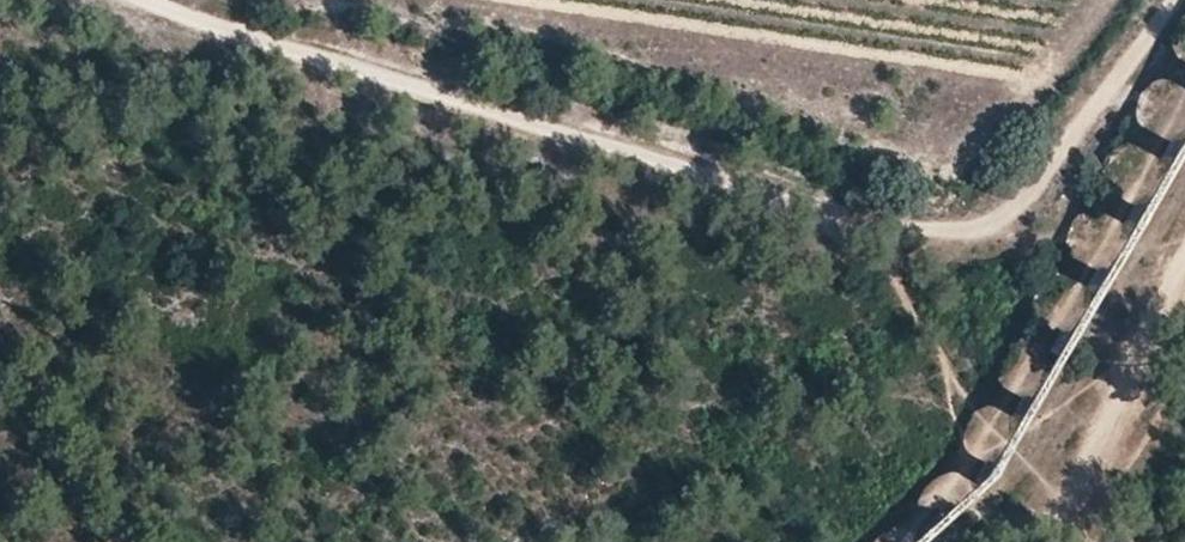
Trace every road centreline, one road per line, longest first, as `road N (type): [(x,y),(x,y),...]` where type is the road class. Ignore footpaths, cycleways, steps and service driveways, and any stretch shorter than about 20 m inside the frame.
road 1 (track): [(1180,0),(1046,174),(992,225),(948,230),(823,215),(118,0)]
road 2 (track): [(1042,541),(1071,509),(1184,281)]

